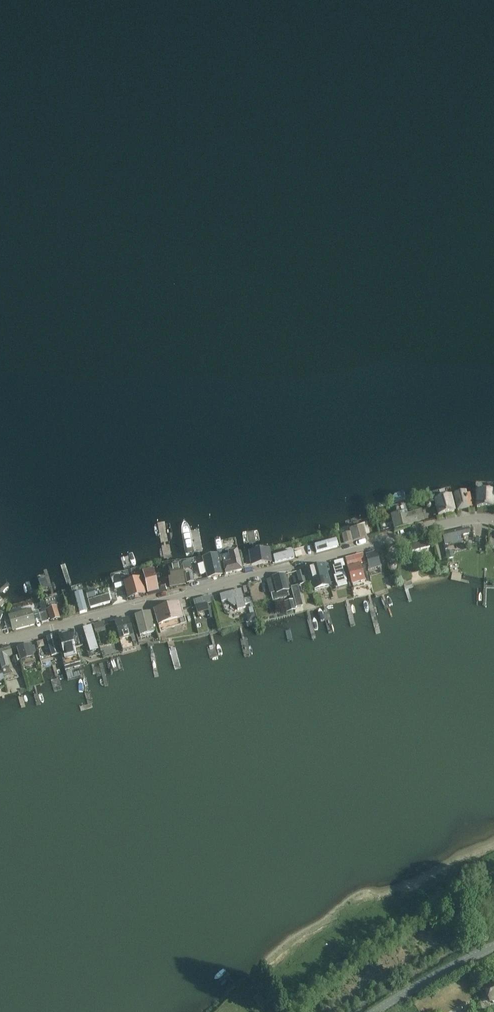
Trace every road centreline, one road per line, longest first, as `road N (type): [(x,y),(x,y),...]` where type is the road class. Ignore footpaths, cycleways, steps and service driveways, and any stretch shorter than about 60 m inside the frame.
road 1 (residential): [(493,522),(471,518),(0,639)]
road 2 (tertiary): [(376,1011),(493,946)]

